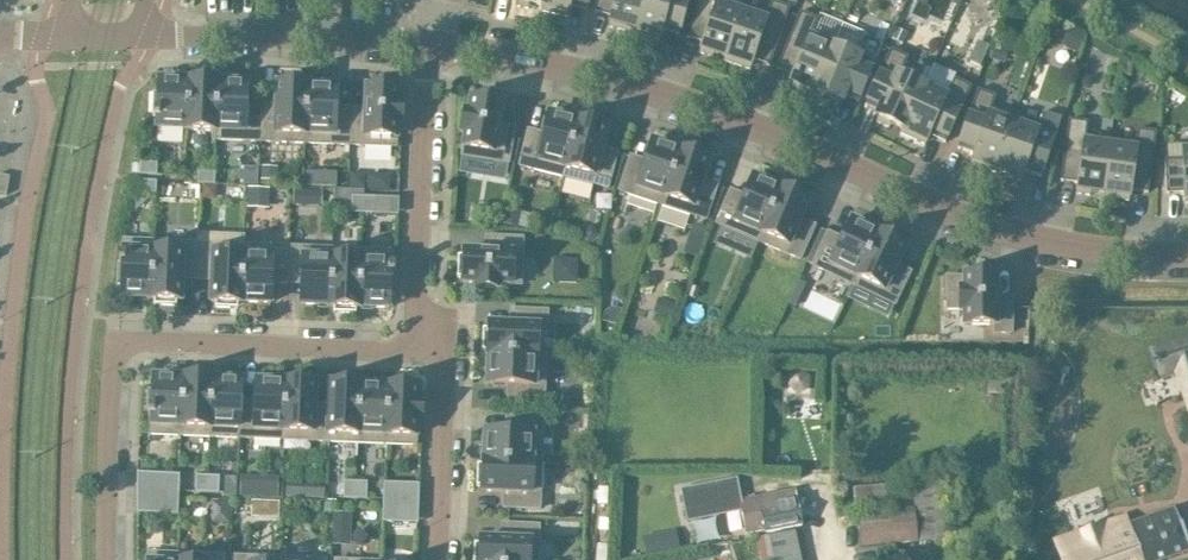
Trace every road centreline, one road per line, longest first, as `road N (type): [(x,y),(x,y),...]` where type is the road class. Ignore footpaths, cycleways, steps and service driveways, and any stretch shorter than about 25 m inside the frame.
road 1 (residential): [(1187,256),(1132,255),(1024,235),(584,70),(426,43)]
road 2 (residential): [(105,559),(113,343),(413,350)]
road 3 (residential): [(426,43),(413,350)]
road 4 (residential): [(426,43),(133,35)]
road 5 (residential): [(413,350),(447,352),(435,559)]

